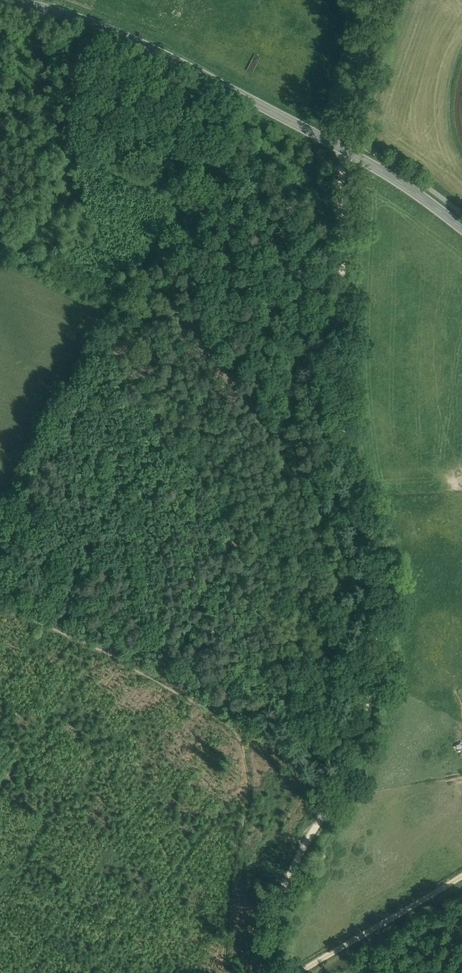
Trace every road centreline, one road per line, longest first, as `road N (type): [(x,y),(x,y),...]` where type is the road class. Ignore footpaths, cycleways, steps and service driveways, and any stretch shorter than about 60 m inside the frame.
road 1 (track): [(348,151),(340,402),(384,575),(374,733),(274,916),(273,972)]
road 2 (secondary): [(461,228),(373,165),(163,55),(74,17),(8,0)]
road 3 (track): [(461,875),(296,972)]
road 4 (track): [(385,0),(339,146)]

